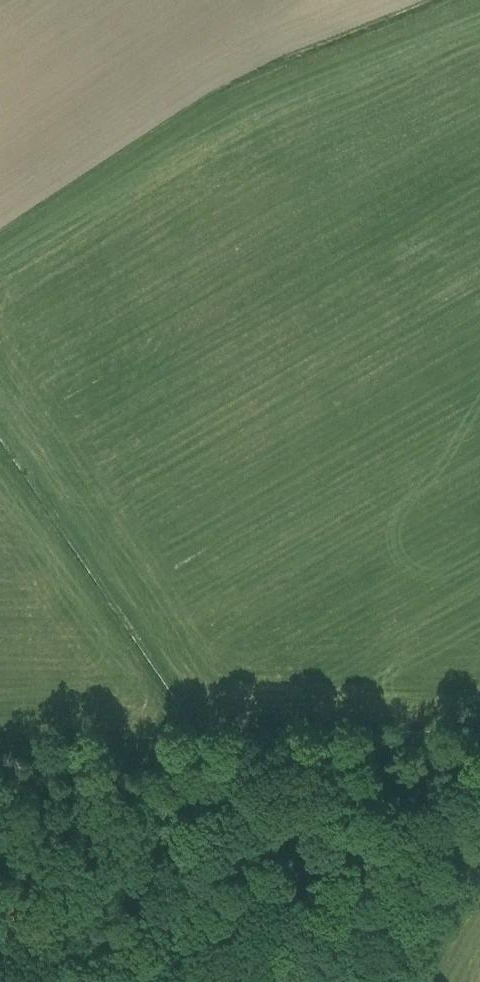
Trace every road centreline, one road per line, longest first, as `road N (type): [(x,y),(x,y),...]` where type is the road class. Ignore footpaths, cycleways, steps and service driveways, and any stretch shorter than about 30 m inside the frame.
road 1 (track): [(479,873),(430,940),(413,981)]

